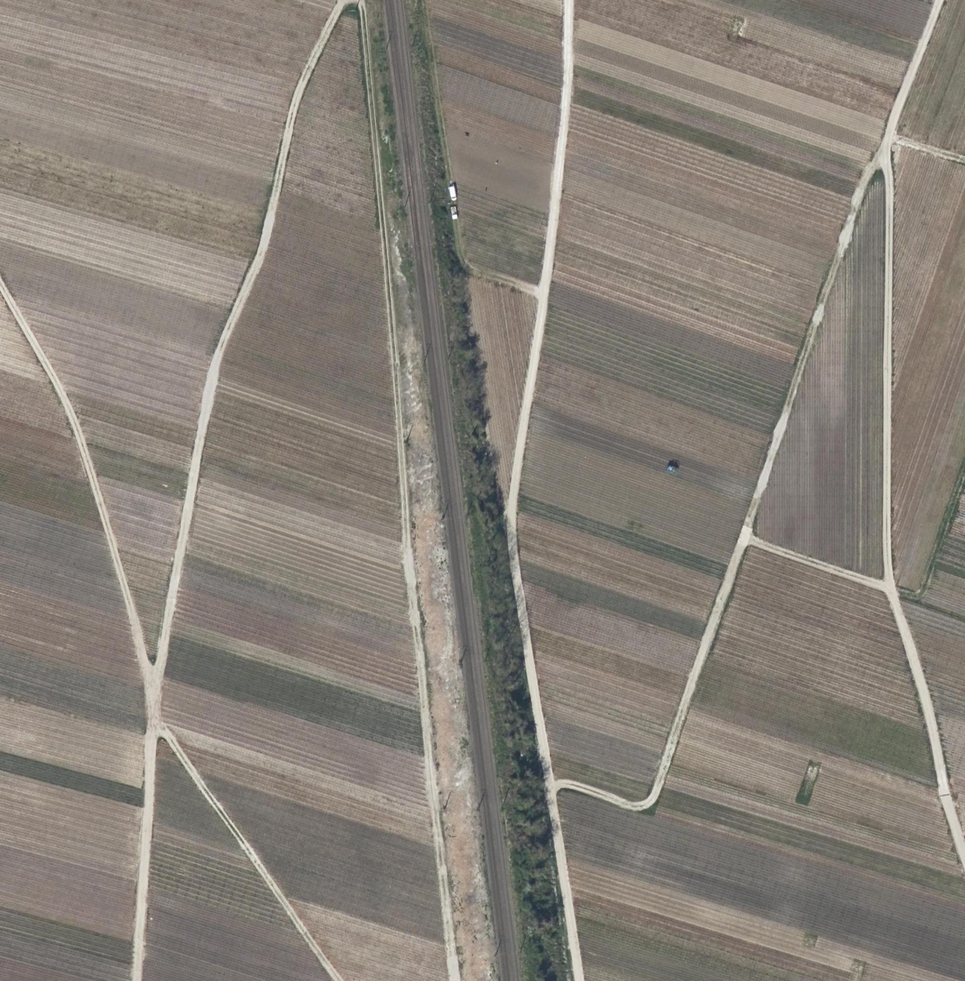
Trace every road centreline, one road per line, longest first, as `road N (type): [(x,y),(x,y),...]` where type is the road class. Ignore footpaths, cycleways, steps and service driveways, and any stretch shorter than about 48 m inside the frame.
road 1 (track): [(339,0),(291,106),(262,242),(211,369),(150,706),(134,980)]
road 2 (track): [(568,0),(553,219),(512,525),(579,980)]
road 3 (track): [(452,980),(406,591),(359,0)]
road 4 (track): [(964,862),(886,563),(885,150),(936,0)]
road 5 (track): [(550,789),(573,785),(634,806),(651,796),(848,221),(866,172),(885,150)]
road 6 (track): [(337,980),(150,706),(73,427),(0,286)]
road 7 (track): [(744,534),(889,586)]

